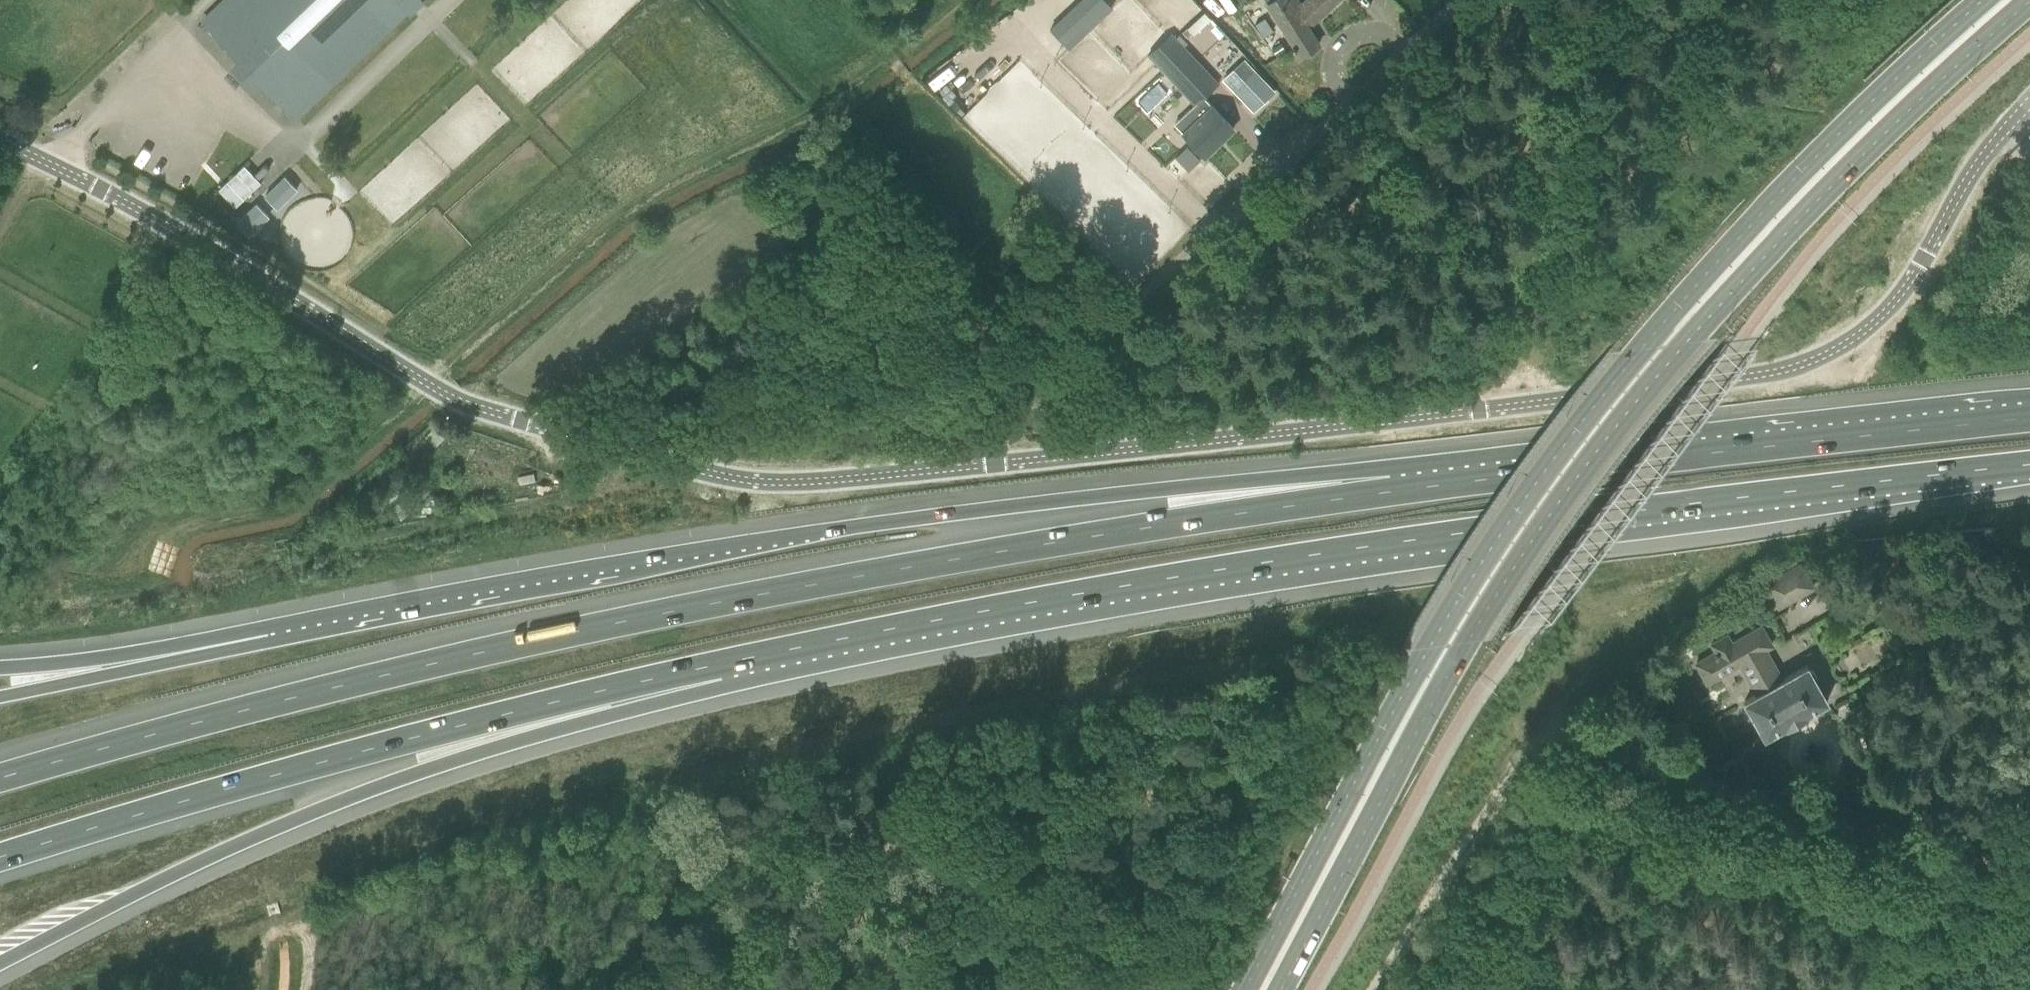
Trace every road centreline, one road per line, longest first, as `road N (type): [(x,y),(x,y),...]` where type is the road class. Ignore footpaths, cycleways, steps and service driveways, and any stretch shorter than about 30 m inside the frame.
road 1 (motorway): [(1414,492),(998,554),(654,617),(291,699),(0,781)]
road 2 (motorway): [(723,668),(1007,610),(1419,541),(2029,469)]
road 3 (secondary): [(1279,989),(1444,678),(1504,579),(1627,412),(1727,295),(2029,4)]
road 4 (secondary): [(1989,0),(1822,154),(1585,418),(1419,664),(1243,989)]
road 5 (unclassified): [(989,466),(1787,374),(1860,337),(1887,312),(2029,99)]
road 6 (motorway): [(1414,492),(1166,495),(711,556),(265,640)]
road 7 (unclassified): [(989,466),(768,483),(490,410),(449,395),(240,268),(0,138)]
road 8 (motorway): [(0,963),(307,816),(723,668)]
road 9 (motorway): [(0,862),(184,802),(723,668)]
road 10 (motorway): [(2029,421),(1414,492)]
road 11 (residential): [(2029,859),(1572,732)]
road 12 (residential): [(1168,272),(1458,0)]
road 13 (track): [(1834,989),(1755,915),(1651,906),(1571,914),(1558,989)]
road 14 (motorway): [(265,640),(0,697)]
road 15 (motorway): [(265,640),(0,666)]
road 16 (track): [(970,0),(893,61),(910,79)]

